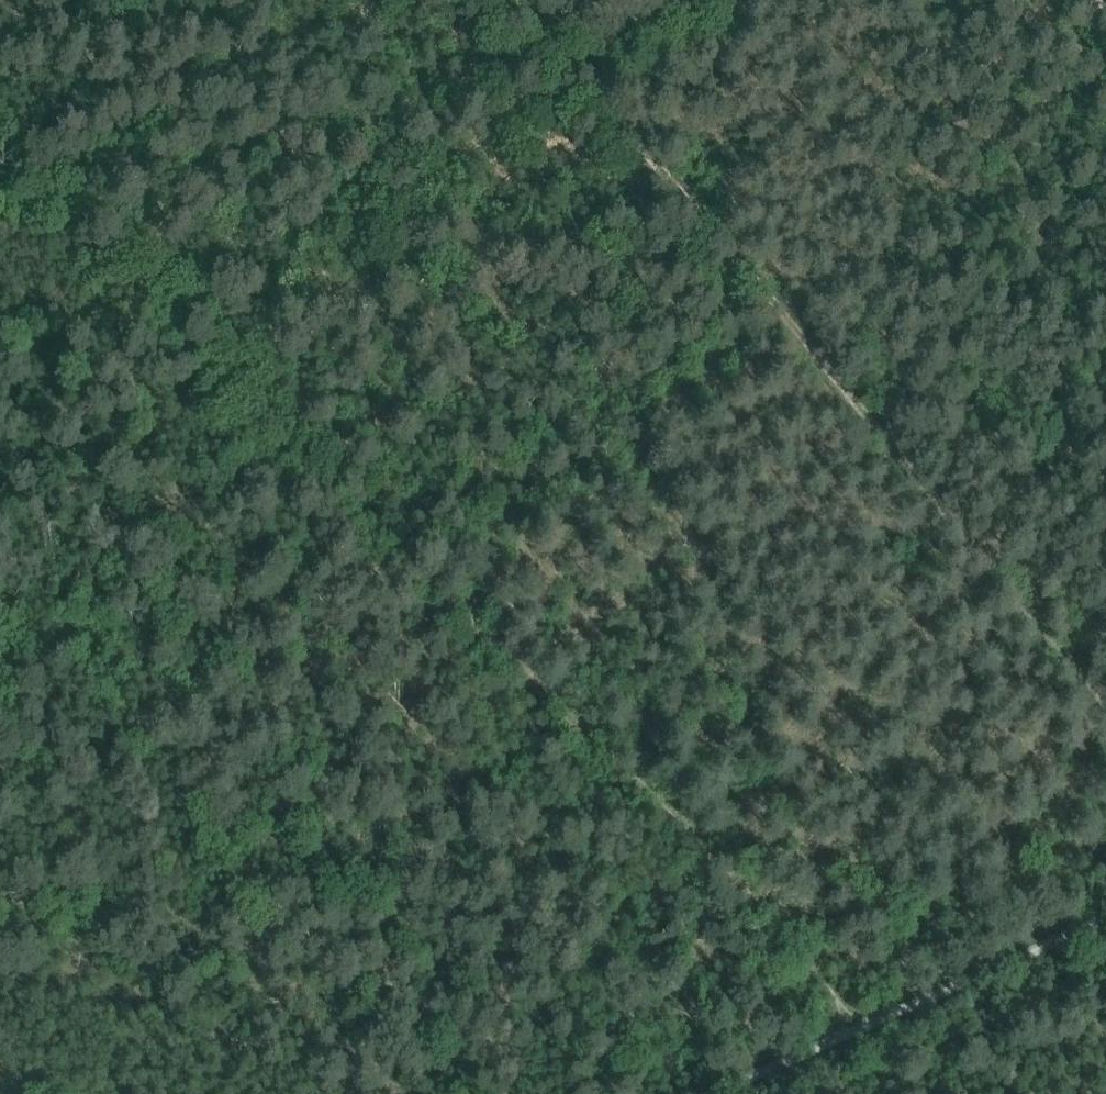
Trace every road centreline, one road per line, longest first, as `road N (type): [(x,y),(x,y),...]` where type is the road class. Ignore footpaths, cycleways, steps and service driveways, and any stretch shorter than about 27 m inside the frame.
road 1 (track): [(514,0),(1105,699)]
road 2 (track): [(1105,925),(733,1093)]

